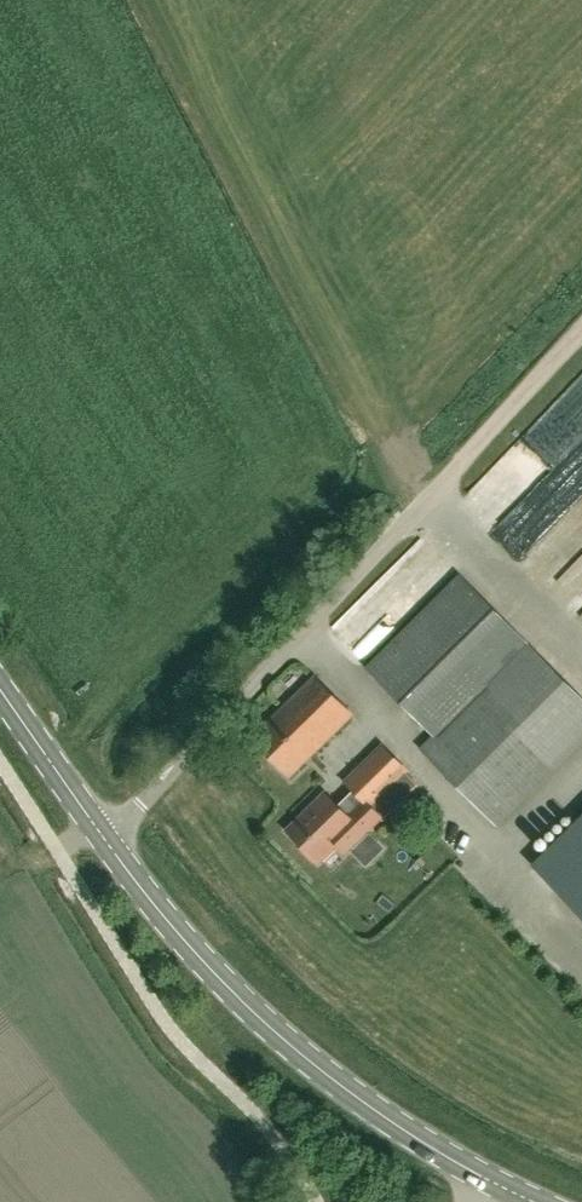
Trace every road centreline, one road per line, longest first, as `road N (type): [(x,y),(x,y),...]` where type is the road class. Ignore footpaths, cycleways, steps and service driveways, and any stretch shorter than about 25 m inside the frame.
road 1 (secondary): [(491,1183),(299,1057),(199,958),(101,834)]
road 2 (unclassified): [(101,834),(148,801),(465,457)]
road 3 (secondary): [(101,834),(0,688)]
road 4 (track): [(465,457),(581,333)]

